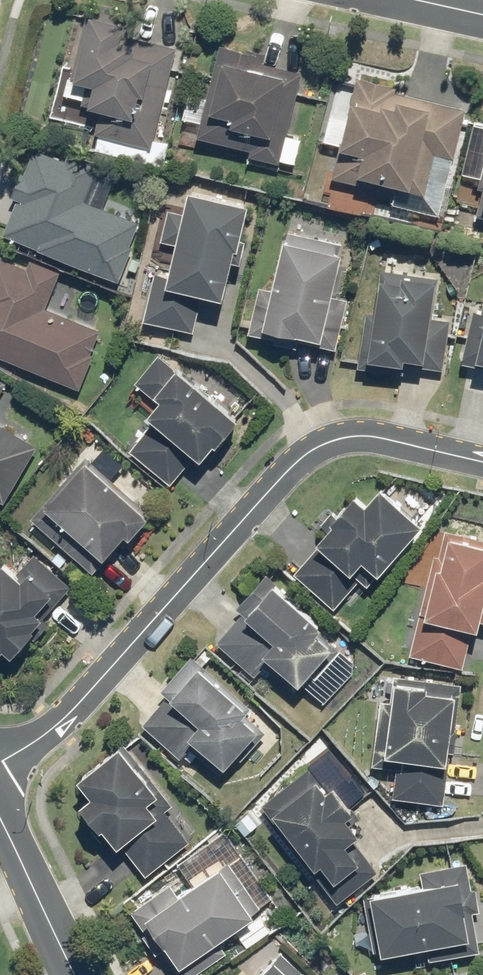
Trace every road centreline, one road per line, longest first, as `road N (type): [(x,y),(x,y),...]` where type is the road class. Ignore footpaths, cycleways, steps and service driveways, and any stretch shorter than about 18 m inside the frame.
road 1 (residential): [(0,761),(62,721),(319,443),(374,435),(482,462)]
road 2 (residential): [(0,819),(73,974)]

